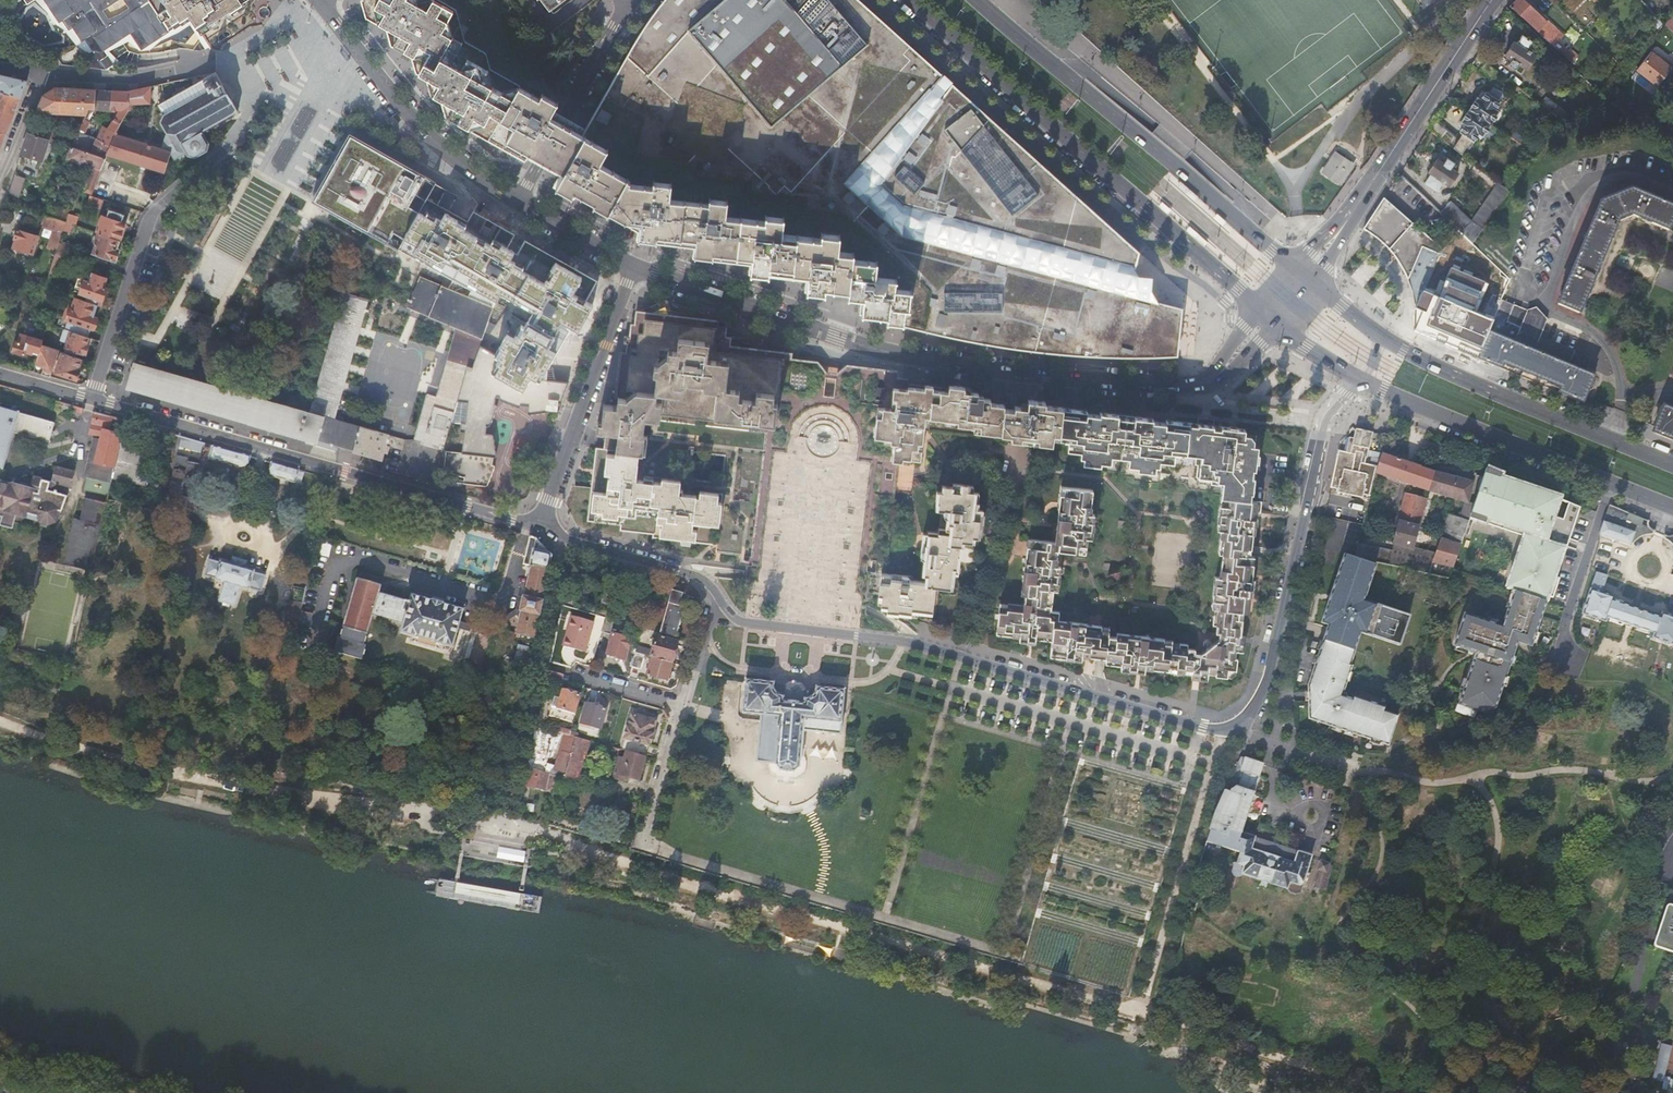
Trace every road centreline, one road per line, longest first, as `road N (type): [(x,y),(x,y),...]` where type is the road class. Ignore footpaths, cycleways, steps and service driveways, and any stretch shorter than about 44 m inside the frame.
road 1 (residential): [(721,601),(741,622),(911,644),(1208,730),(1233,728),(1267,685),(1328,408),(1365,381)]
road 2 (residential): [(1268,314),(1219,374),(1187,385),(922,356),(783,321),(633,262)]
road 3 (primary): [(914,0),(1268,314)]
road 4 (residential): [(536,528),(93,401)]
road 5 (primary): [(1303,273),(979,0)]
road 6 (tertiary): [(1496,0),(1303,273)]
road 7 (primary): [(1365,381),(1672,509)]
road 8 (primary): [(1672,464),(1382,338)]
road 9 (residential): [(93,401),(154,217),(226,149)]
road 10 (residential): [(633,262),(536,528)]
road 11 (residential): [(515,201),(406,112),(324,0)]
road 12 (residential): [(627,4),(515,201)]
road 13 (residential): [(536,528),(700,578),(721,601)]
road 14 (residential): [(41,75),(129,77),(216,58)]
road 15 (residential): [(683,704),(641,847)]
road 16 (residential): [(0,203),(41,75)]
road 17 (residential): [(633,262),(515,201)]

